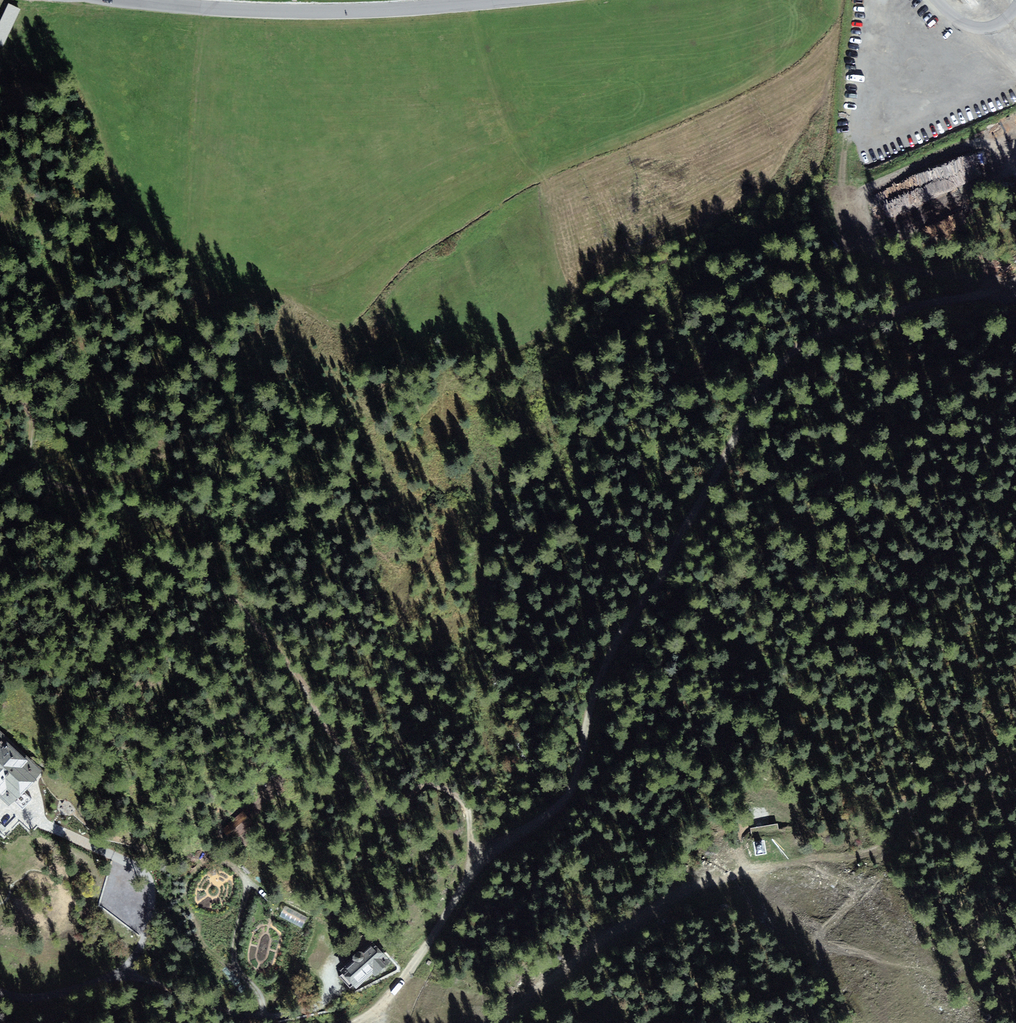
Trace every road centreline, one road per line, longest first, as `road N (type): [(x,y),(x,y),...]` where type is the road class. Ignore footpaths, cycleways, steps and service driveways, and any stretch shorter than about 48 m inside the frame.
road 1 (track): [(484,857),(571,787),(607,662),(781,366),(836,330),(1015,279)]
road 2 (track): [(0,393),(30,411),(31,462),(41,476),(117,495),(153,549),(238,602),(302,680),(379,808),(390,812)]
road 3 (track): [(494,1022),(664,903),(749,871),(868,856),(910,837),(952,792),(1015,757)]
road 4 (track): [(1009,283),(855,250),(841,197),(1015,124)]
road 5 (unclassified): [(126,0),(332,12),(499,0)]
road 6 (track): [(357,1022),(406,977),(484,857)]
road 7 (track): [(484,857),(472,846),(467,805),(449,790),(421,787),(390,812)]

